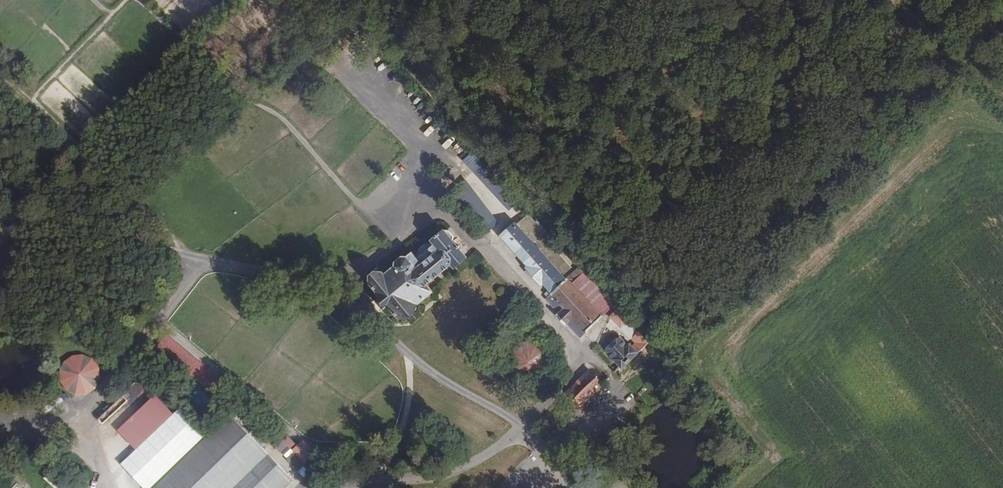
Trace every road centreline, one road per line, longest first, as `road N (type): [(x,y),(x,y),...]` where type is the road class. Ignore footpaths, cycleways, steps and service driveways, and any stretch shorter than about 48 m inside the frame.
road 1 (track): [(1002,12),(663,348)]
road 2 (track): [(0,216),(157,244),(201,264),(336,297)]
road 3 (track): [(116,487),(100,393),(201,264)]
road 4 (track): [(663,348),(738,446),(735,464),(712,487)]
road 5 (track): [(405,354),(411,374),(403,431),(379,481),(364,487)]

